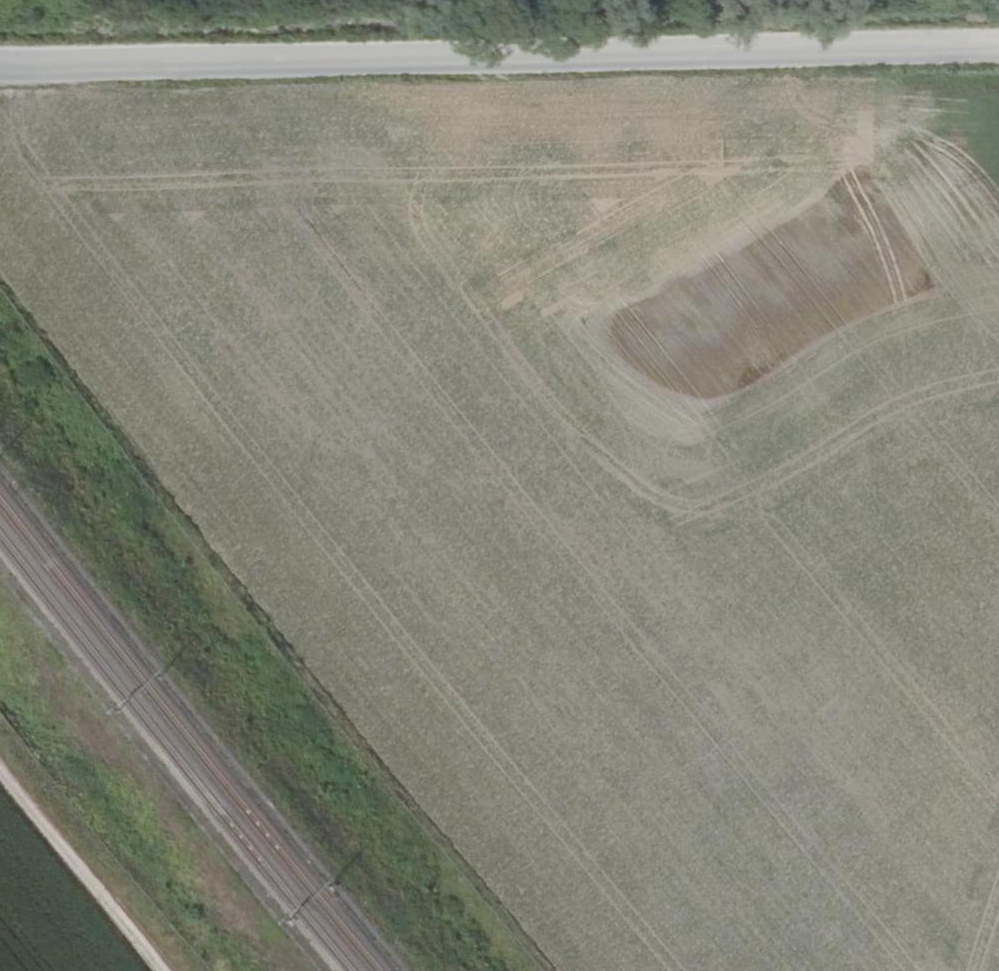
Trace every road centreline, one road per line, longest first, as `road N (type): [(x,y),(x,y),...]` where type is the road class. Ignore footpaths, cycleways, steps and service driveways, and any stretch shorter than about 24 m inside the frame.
road 1 (unclassified): [(998,49),(0,73)]
road 2 (track): [(165,970),(0,762)]

